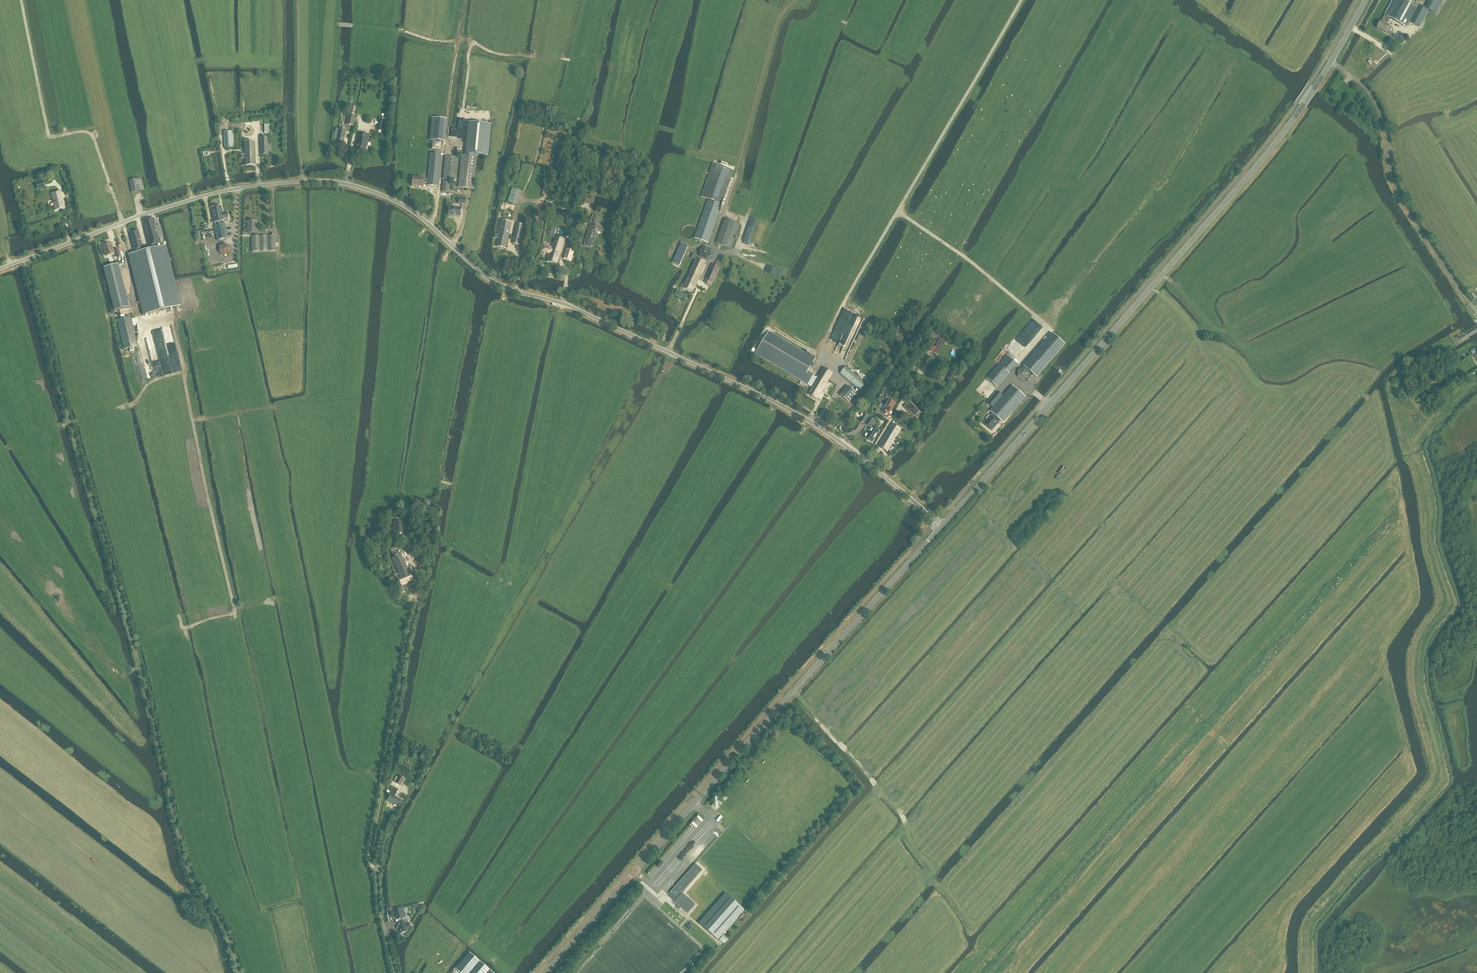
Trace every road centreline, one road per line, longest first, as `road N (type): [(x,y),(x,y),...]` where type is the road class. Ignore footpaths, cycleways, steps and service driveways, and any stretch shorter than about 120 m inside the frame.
road 1 (unclassified): [(942,527),(817,425),(580,311),(500,285),(390,199),(326,181),(192,200)]
road 2 (tertiary): [(942,527),(1251,174),(1332,63)]
road 3 (tertiary): [(545,972),(942,527)]
road 4 (track): [(831,362),(824,342),(839,312),(1020,0)]
road 5 (track): [(172,319),(234,607),(190,627),(180,618)]
road 6 (unclassified): [(1470,303),(1397,196),(1376,102),(1332,63)]
road 7 (track): [(21,0),(49,137),(92,134),(123,223)]
road 8 (track): [(1015,377),(1048,328),(898,211)]
road 9 (unclassified): [(0,269),(192,200)]
road 10 (track): [(298,0),(303,182)]

